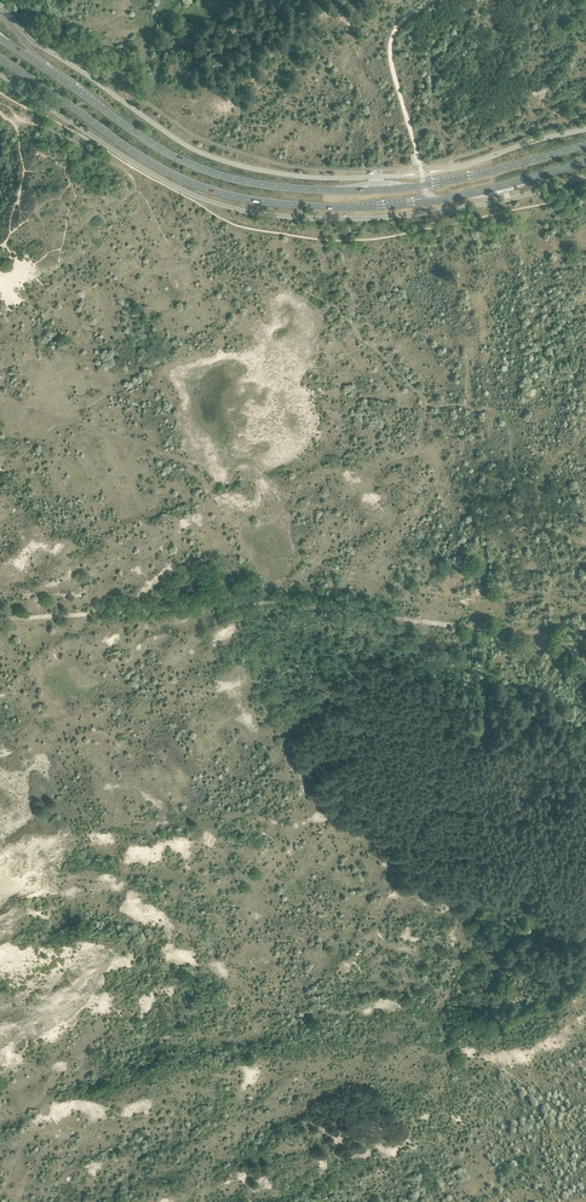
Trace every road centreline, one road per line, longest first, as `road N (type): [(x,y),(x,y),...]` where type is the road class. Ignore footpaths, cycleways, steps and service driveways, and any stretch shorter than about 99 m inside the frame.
road 1 (primary): [(0,58),(172,174),(256,201),(430,202),(585,162)]
road 2 (primary): [(585,144),(426,186),(263,186),(171,155),(45,68)]

